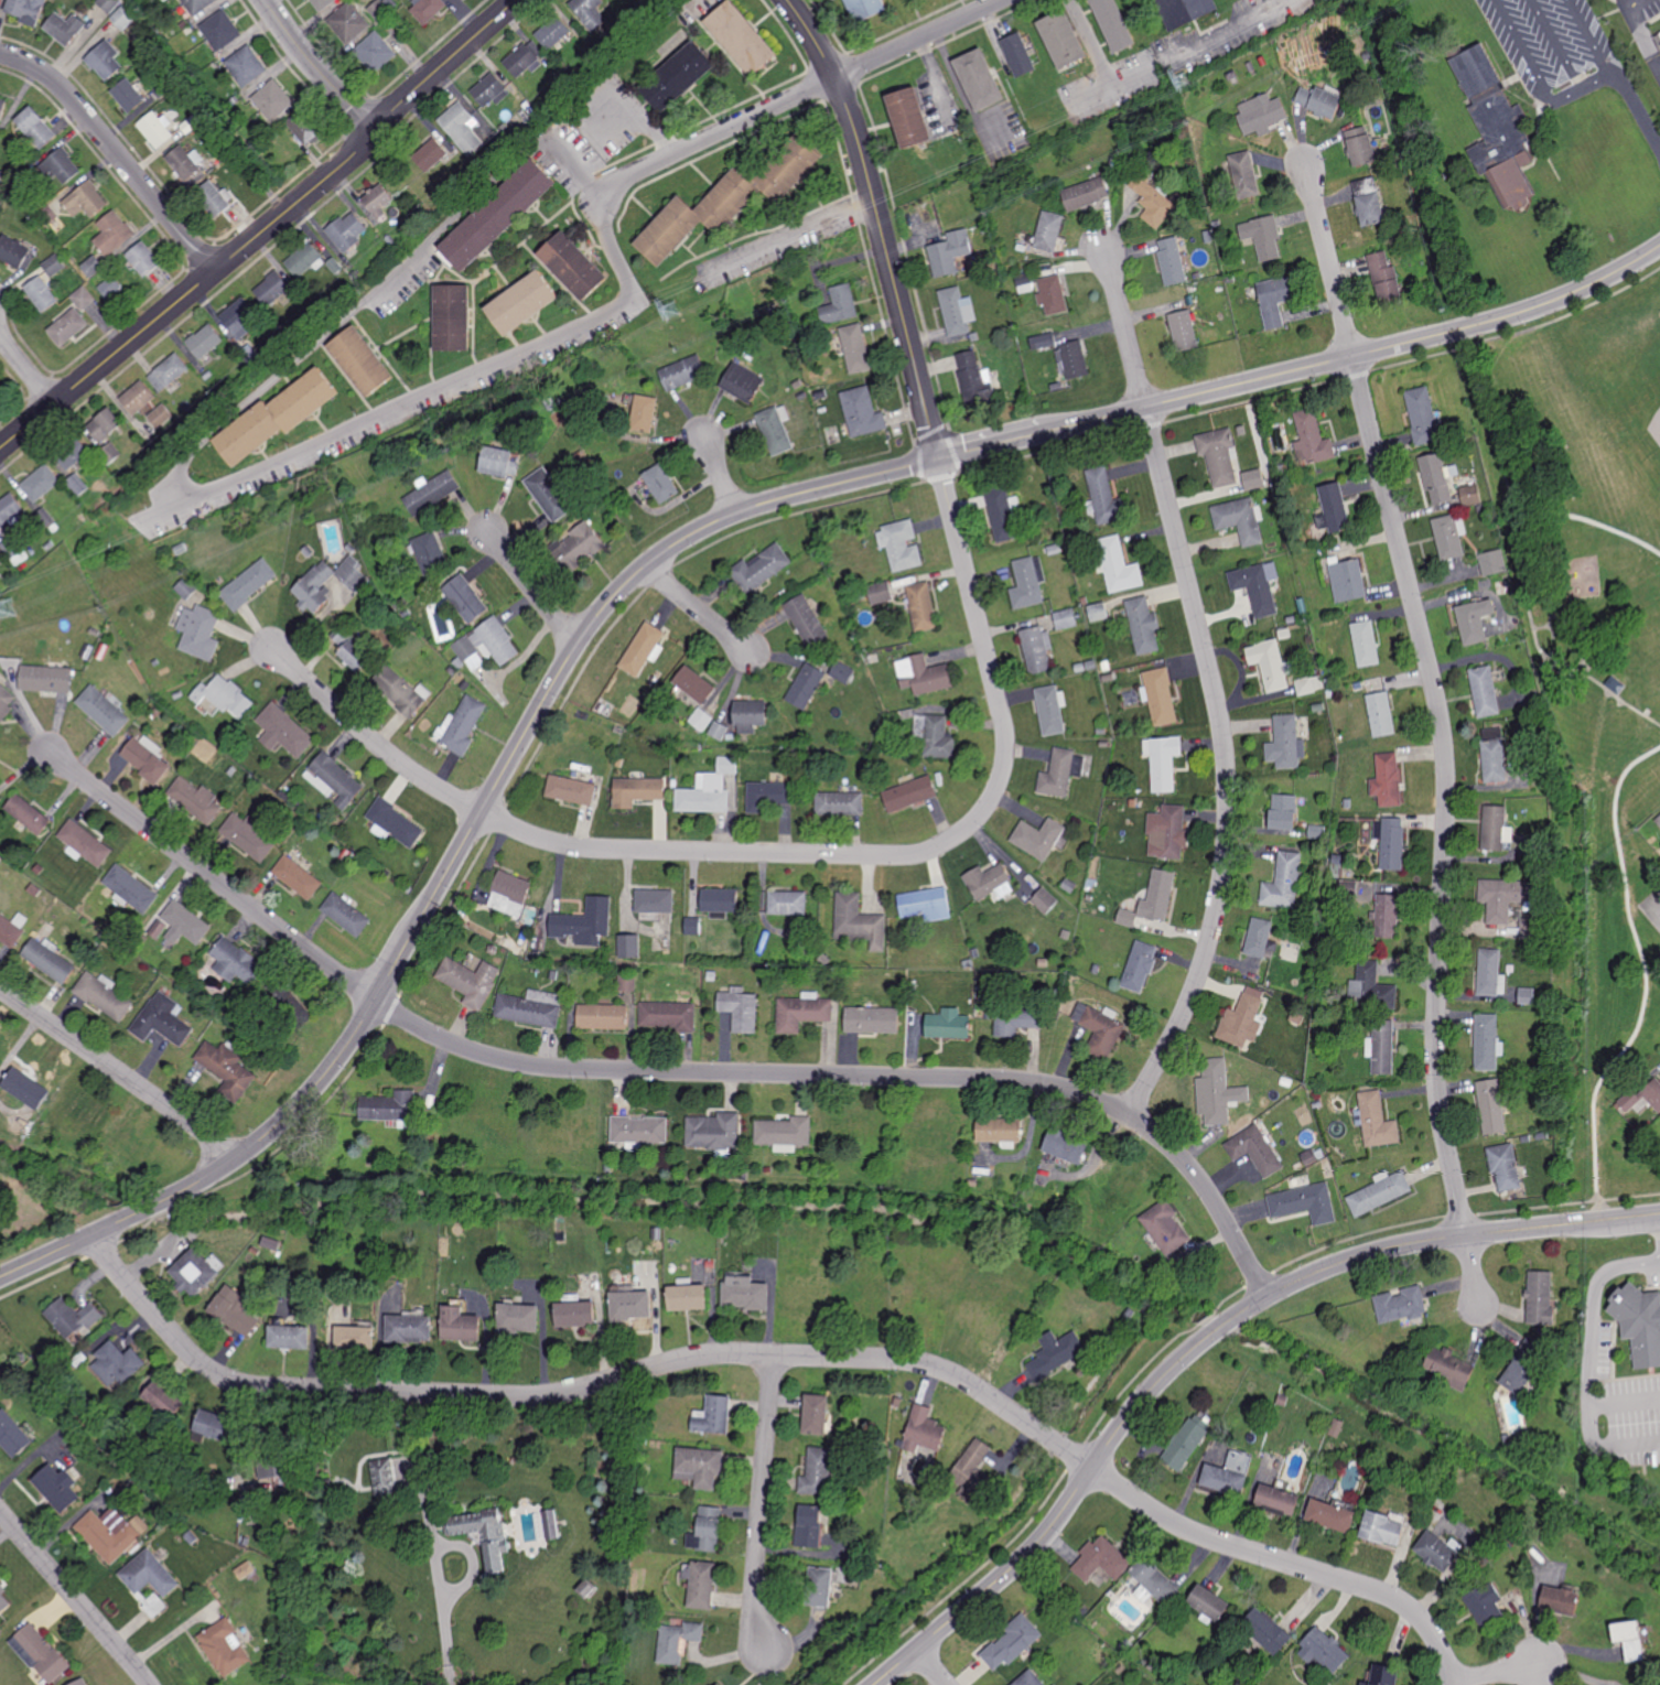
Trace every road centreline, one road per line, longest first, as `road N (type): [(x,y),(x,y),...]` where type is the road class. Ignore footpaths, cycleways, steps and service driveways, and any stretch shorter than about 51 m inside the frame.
road 1 (residential): [(90,1236),(198,1361),(261,1386),(525,1397),(724,1353),(935,1365),(1162,1515),(1410,1607),(1446,1652),(1454,1684)]
road 2 (tertiary): [(0,1278),(214,1176),(305,1101),(377,1002),(576,642),(644,568),(753,507),(938,460)]
road 3 (residential): [(377,1002),(442,1038),(524,1063),(1014,1081),(1100,1100),(1186,1163),(1269,1296)]
road 4 (residential): [(1659,1214),(1425,1241),(1350,1261),(1269,1296),(1150,1393),(1036,1548),(876,1684)]
road 5 (residential): [(1352,357),(1447,753),(1436,1046),(1467,1235)]
road 6 (residential): [(481,814),(578,847),(718,852),(903,854),(944,844),(971,825),(1000,781),(1004,728),(938,460)]
road 7 (tertiary): [(938,460),(1521,315),(1659,250)]
road 8 (residential): [(1146,408),(1218,694),(1230,804),(1203,973),(1128,1114)]
road 9 (residential): [(516,0),(351,159),(0,450)]
road 10 (residential): [(51,756),(377,1002)]
road 11 (residential): [(938,460),(866,168),(834,79)]
road 12 (residential): [(0,54),(40,68),(75,100),(215,272)]
road 13 (residential): [(774,1354),(755,1588),(767,1653)]
road 14 (residential): [(0,989),(241,1156)]
road 15 (residential): [(269,647),(363,731),(481,814)]
road 16 (residential): [(599,199),(618,182),(834,79)]
road 17 (residential): [(0,1513),(150,1684)]
road 18 (residential): [(1305,169),(1352,357)]
road 19 (residential): [(834,79),(1006,0)]
road 20 (residential): [(265,0),(378,130)]
road 21 (residential): [(1102,260),(1146,408)]
road 22 (residential): [(488,534),(576,642)]
road 23 (residential): [(644,568),(748,650)]

